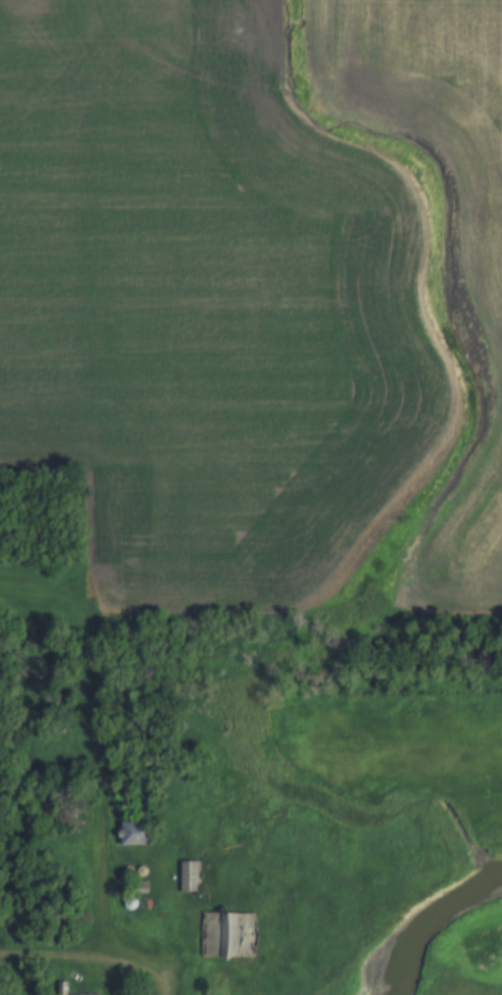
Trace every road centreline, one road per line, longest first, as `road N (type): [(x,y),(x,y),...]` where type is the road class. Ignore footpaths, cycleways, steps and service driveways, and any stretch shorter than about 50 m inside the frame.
road 1 (track): [(170,994),(144,969),(0,961)]

